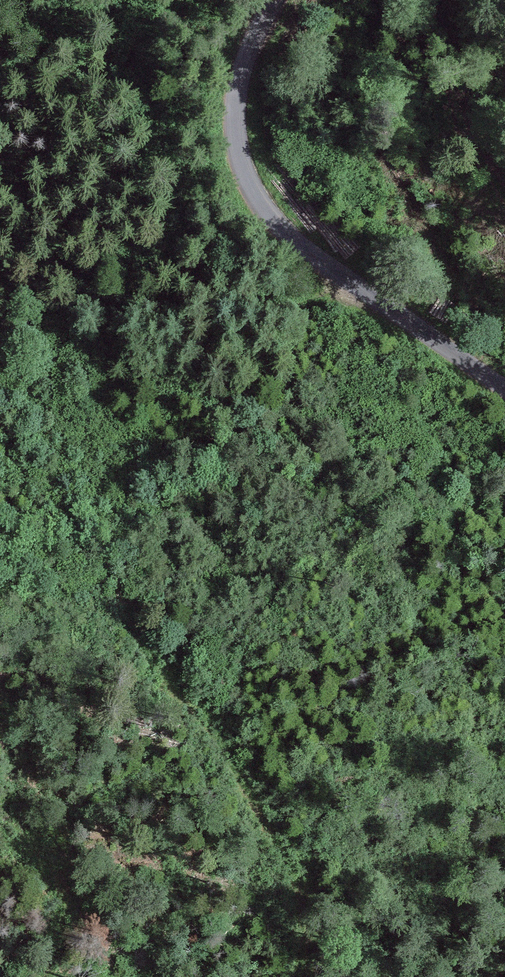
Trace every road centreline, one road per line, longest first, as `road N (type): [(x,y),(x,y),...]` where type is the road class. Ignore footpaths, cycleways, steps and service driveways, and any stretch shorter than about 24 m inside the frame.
road 1 (unclassified): [(274,0),(245,64),(236,110),(254,192),(306,251),(504,392)]
road 2 (track): [(0,316),(113,300),(362,293)]
road 3 (track): [(299,976),(304,938),(295,878),(273,825),(158,656)]
road 4 (track): [(27,976),(58,937),(59,890),(41,861),(0,827)]

